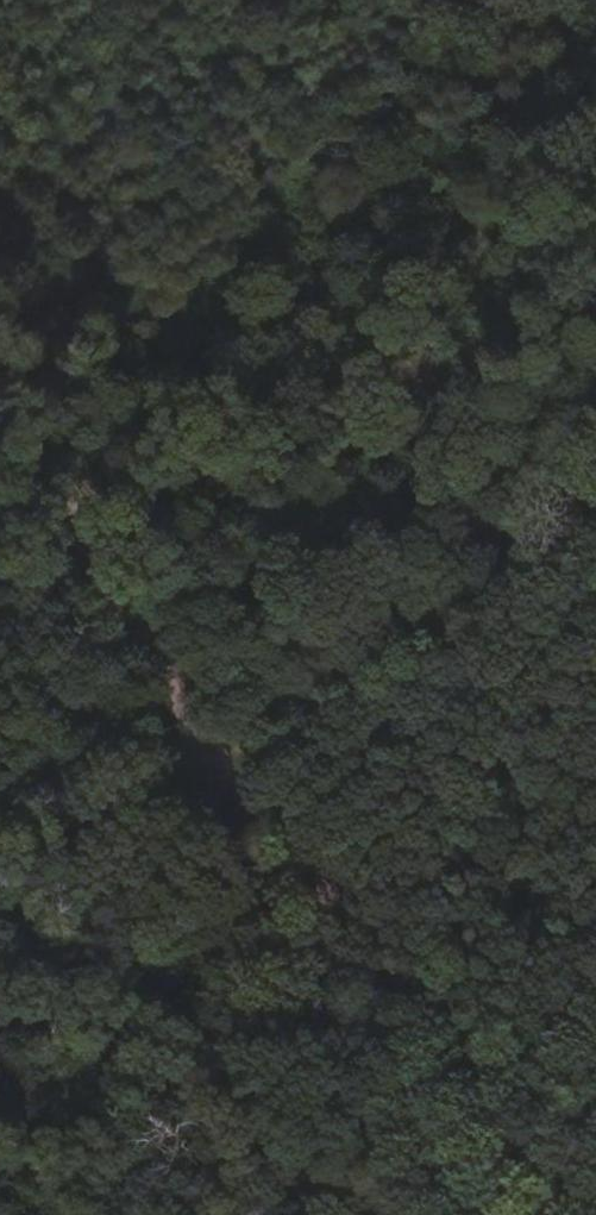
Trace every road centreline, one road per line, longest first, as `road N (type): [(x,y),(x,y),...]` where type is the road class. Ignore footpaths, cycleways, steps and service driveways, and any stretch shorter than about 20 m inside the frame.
road 1 (track): [(381,1214),(245,833),(209,759)]
road 2 (track): [(209,759),(595,516)]
road 3 (track): [(209,759),(0,410)]
road 4 (track): [(0,895),(209,759)]

